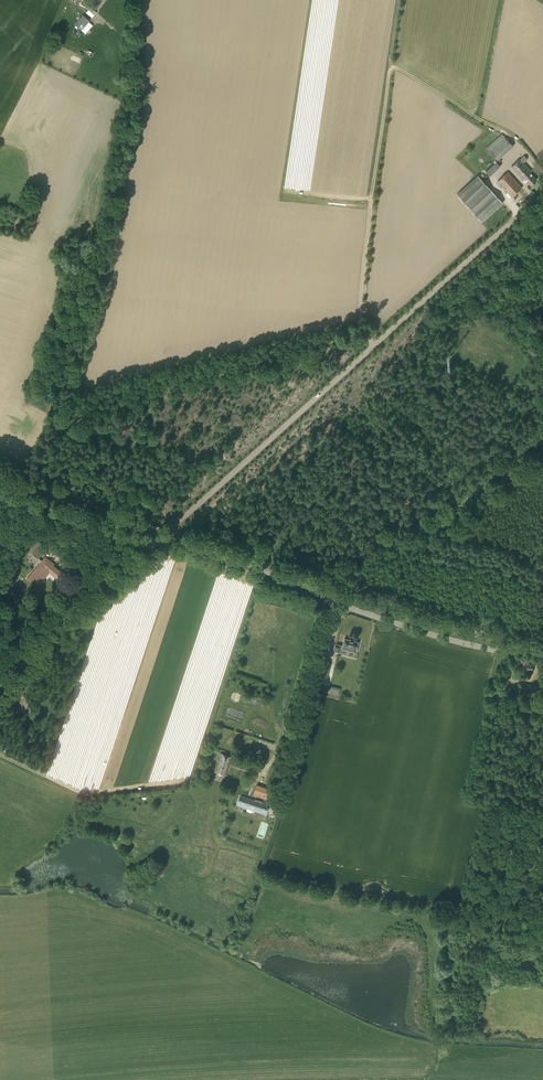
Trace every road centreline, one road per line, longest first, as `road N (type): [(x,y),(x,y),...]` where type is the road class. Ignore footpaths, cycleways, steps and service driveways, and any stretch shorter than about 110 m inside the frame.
road 1 (primary): [(542,645),(421,621),(0,476)]
road 2 (unclassified): [(542,660),(434,637),(156,543)]
road 3 (track): [(362,286),(400,0)]
road 4 (track): [(173,525),(377,342)]
road 5 (track): [(431,1045),(439,915),(542,932)]
road 6 (unclassified): [(0,683),(156,543)]
road 7 (track): [(389,332),(542,193)]
road 8 (unclassified): [(156,543),(0,486)]

